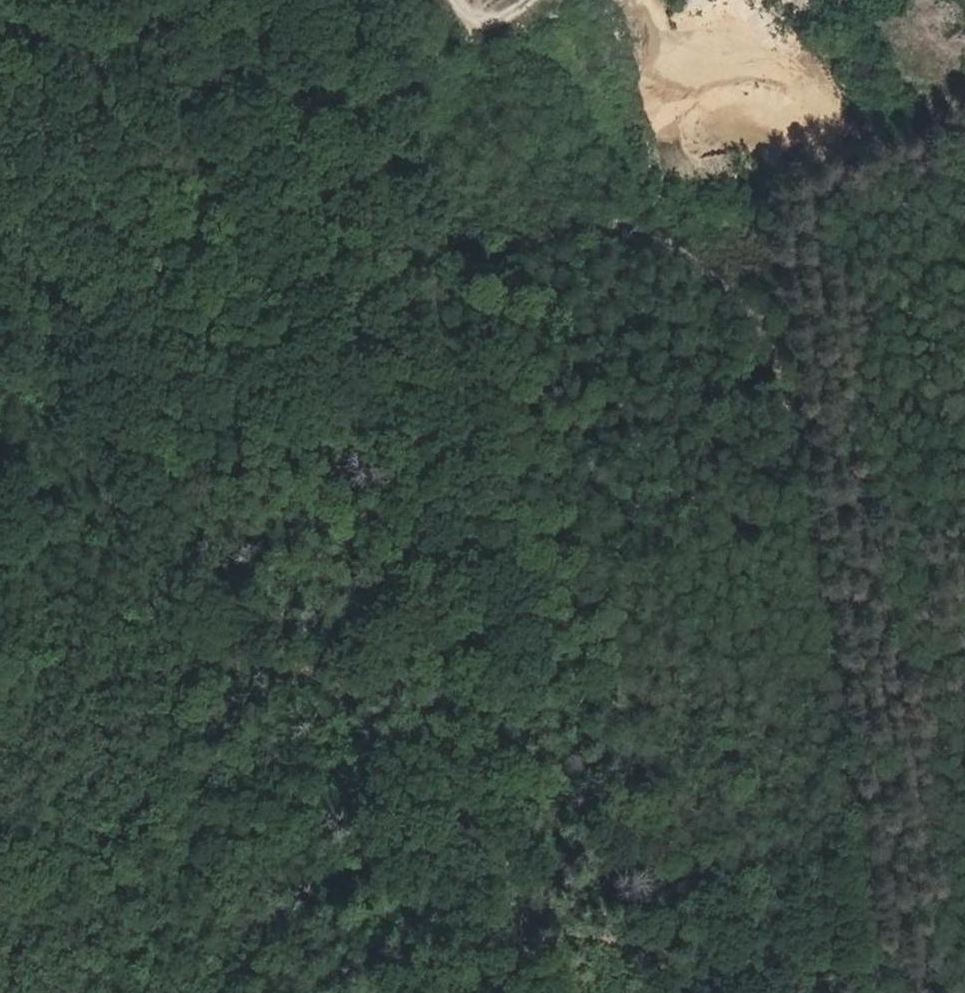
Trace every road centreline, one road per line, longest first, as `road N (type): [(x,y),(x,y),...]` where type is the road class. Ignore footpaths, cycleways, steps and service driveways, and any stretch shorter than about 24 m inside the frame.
road 1 (track): [(756,212),(819,516),(888,992)]

